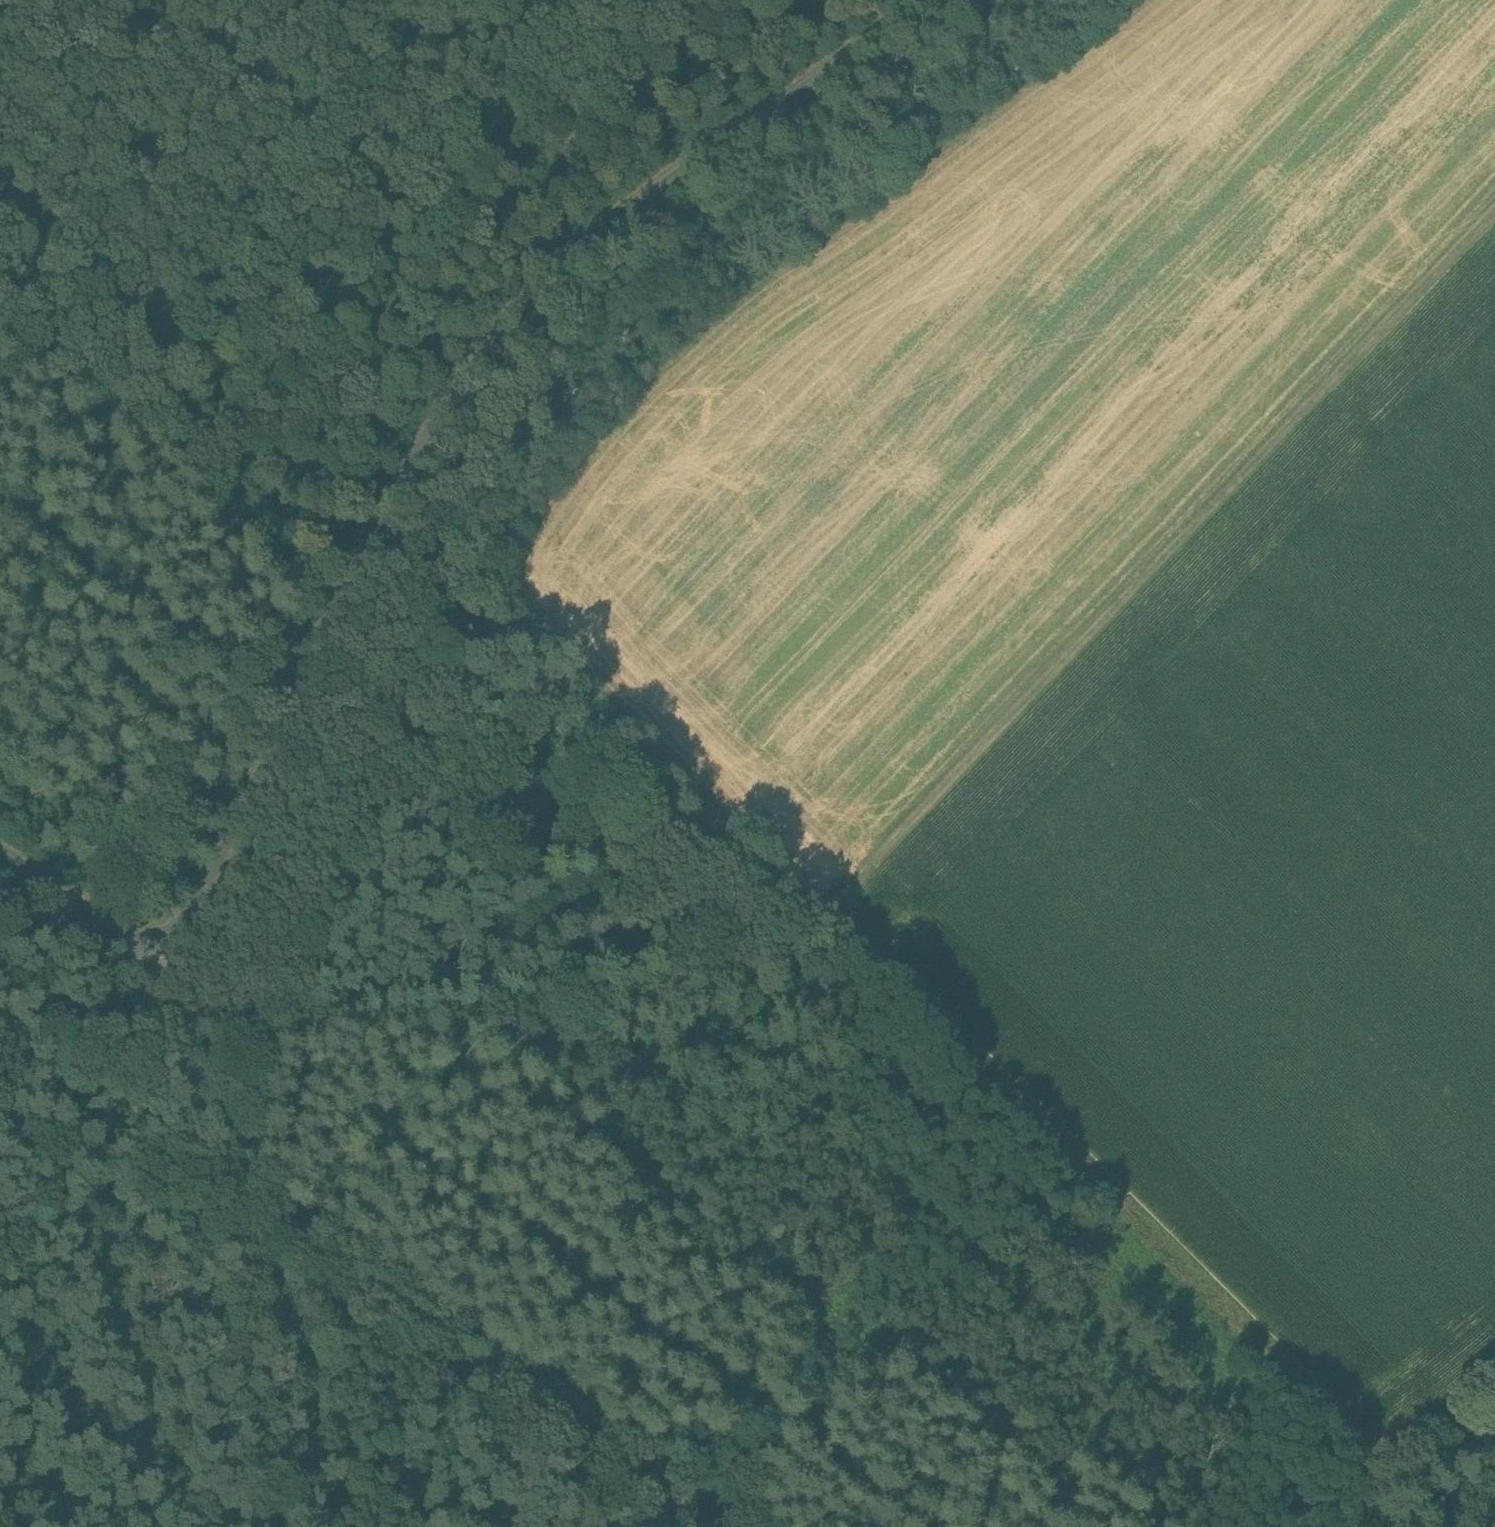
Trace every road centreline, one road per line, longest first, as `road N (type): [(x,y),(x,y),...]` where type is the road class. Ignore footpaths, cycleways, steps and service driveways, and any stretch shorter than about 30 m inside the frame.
road 1 (track): [(161,963),(181,962),(322,1020),(397,1023),(771,962),(810,933),(1494,211)]
road 2 (unclassified): [(919,0),(641,198),(509,321),(438,409),(264,776),(161,963)]
road 3 (track): [(0,319),(347,589)]
road 4 (unclassified): [(0,860),(161,963)]

